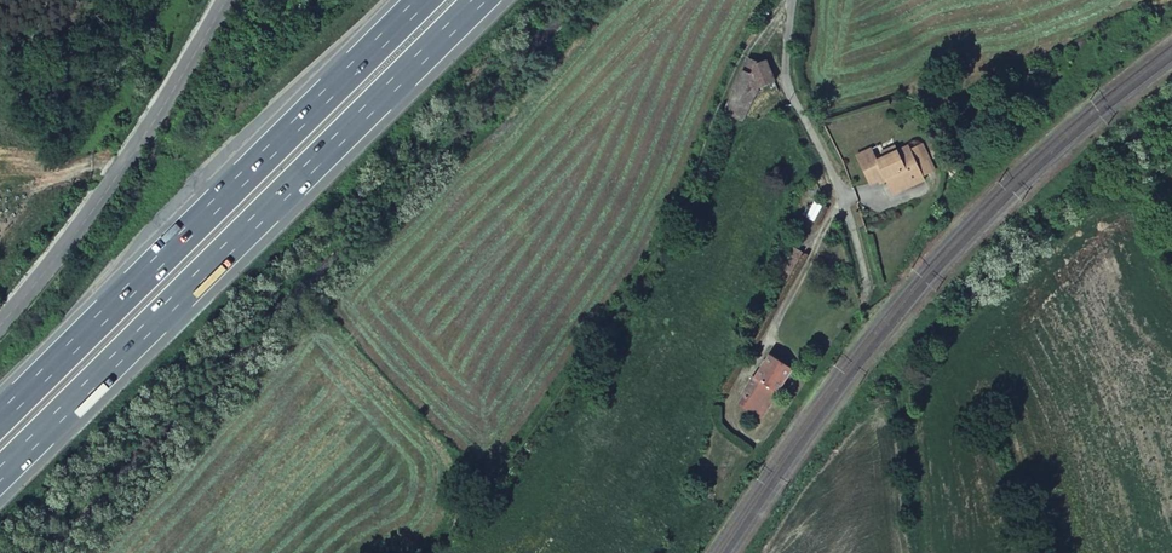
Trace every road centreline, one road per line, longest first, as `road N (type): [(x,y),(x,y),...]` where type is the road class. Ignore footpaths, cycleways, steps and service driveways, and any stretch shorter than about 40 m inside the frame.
road 1 (trunk): [(0,478),(481,0)]
road 2 (track): [(789,7),(741,57),(688,192),(630,295),(431,552)]
road 3 (trunk): [(423,0),(0,419)]
road 4 (unclassified): [(0,325),(149,129),(226,0)]
road 5 (residential): [(791,0),(785,74),(837,182),(869,296)]
road 6 (track): [(869,296),(912,436),(920,552)]

